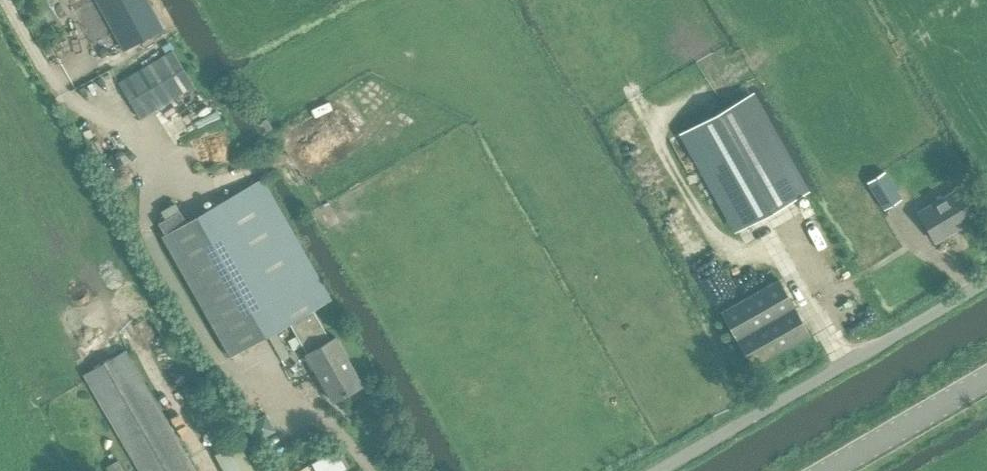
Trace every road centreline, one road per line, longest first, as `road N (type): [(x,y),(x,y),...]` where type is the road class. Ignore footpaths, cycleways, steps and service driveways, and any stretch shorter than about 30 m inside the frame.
road 1 (unclassified): [(656,470),(986,281)]
road 2 (tertiary): [(986,380),(830,470)]

